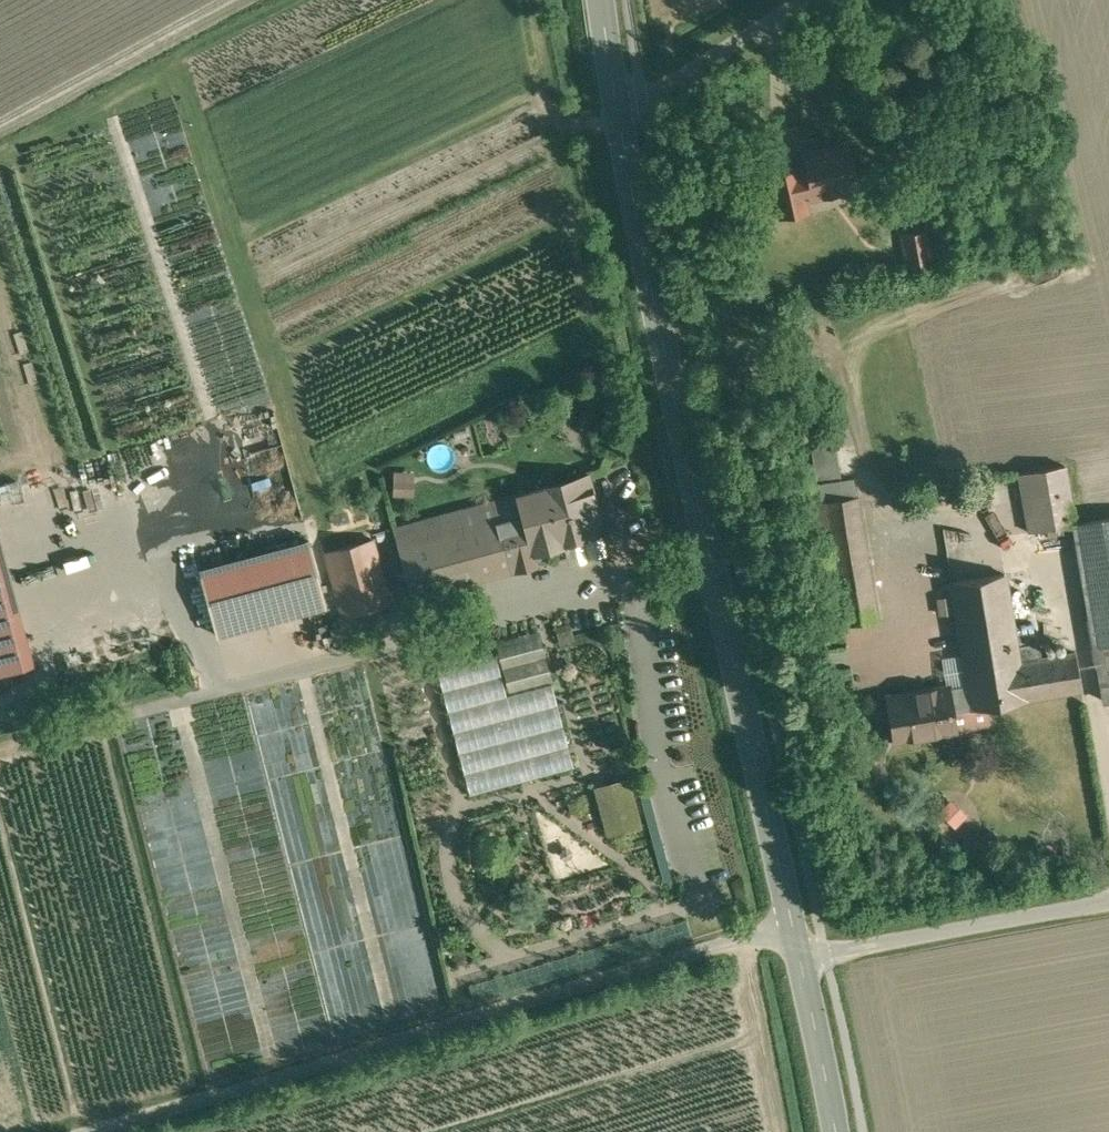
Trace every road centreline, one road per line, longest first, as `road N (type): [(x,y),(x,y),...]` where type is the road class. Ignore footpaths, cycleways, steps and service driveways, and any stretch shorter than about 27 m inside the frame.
road 1 (tertiary): [(616,114),(789,927)]
road 2 (unclassified): [(789,927),(106,1131)]
road 3 (unclassified): [(1108,904),(797,964)]
road 4 (unclassified): [(616,114),(807,0)]
road 5 (tertiary): [(797,964),(833,1131)]
road 6 (track): [(117,708),(0,738)]

